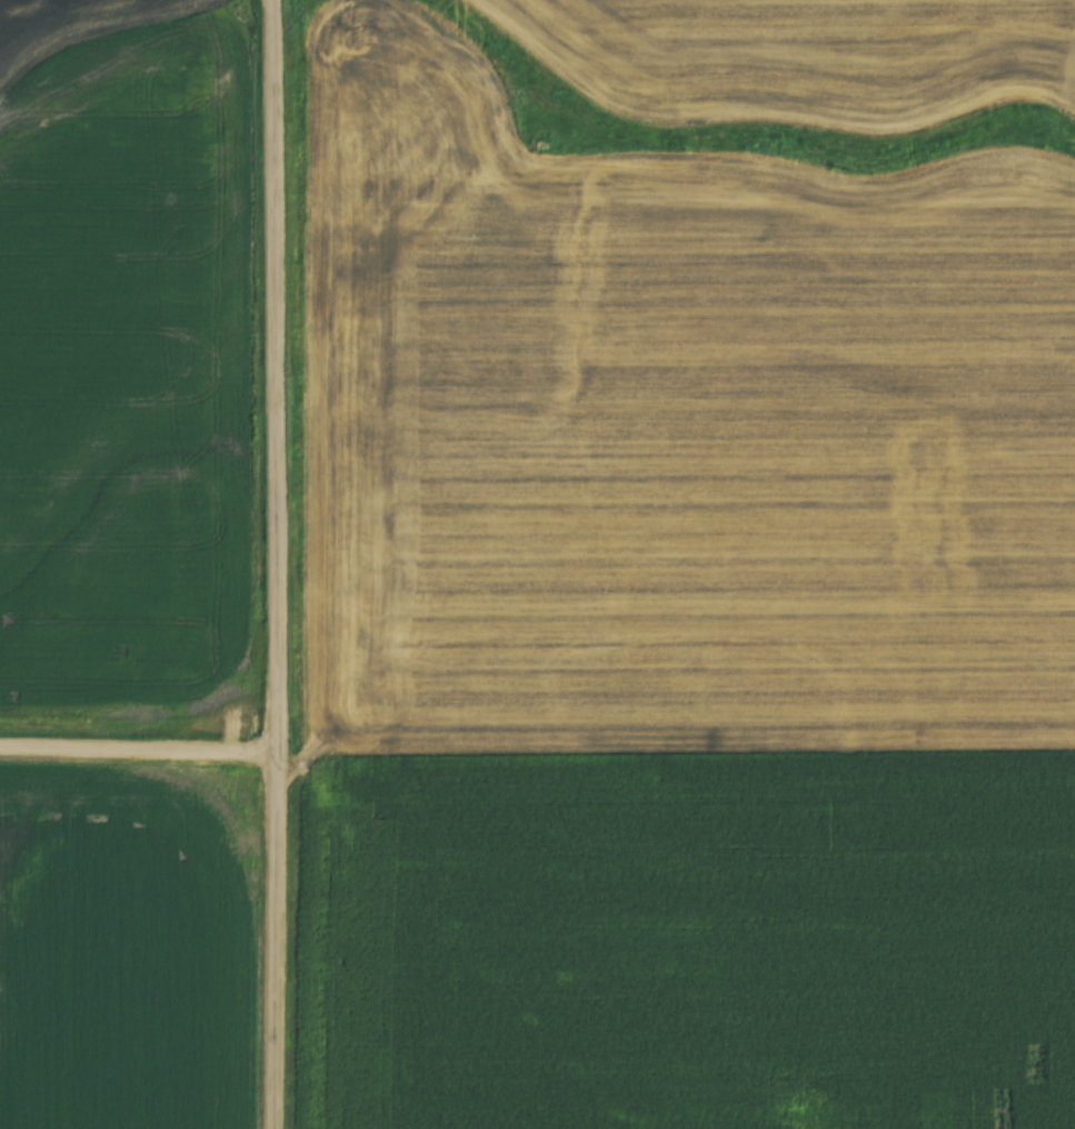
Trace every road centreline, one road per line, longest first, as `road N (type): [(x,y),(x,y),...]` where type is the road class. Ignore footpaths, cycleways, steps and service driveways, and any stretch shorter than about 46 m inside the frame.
road 1 (residential): [(282,1128),(281,0)]
road 2 (residential): [(286,763),(0,755)]

